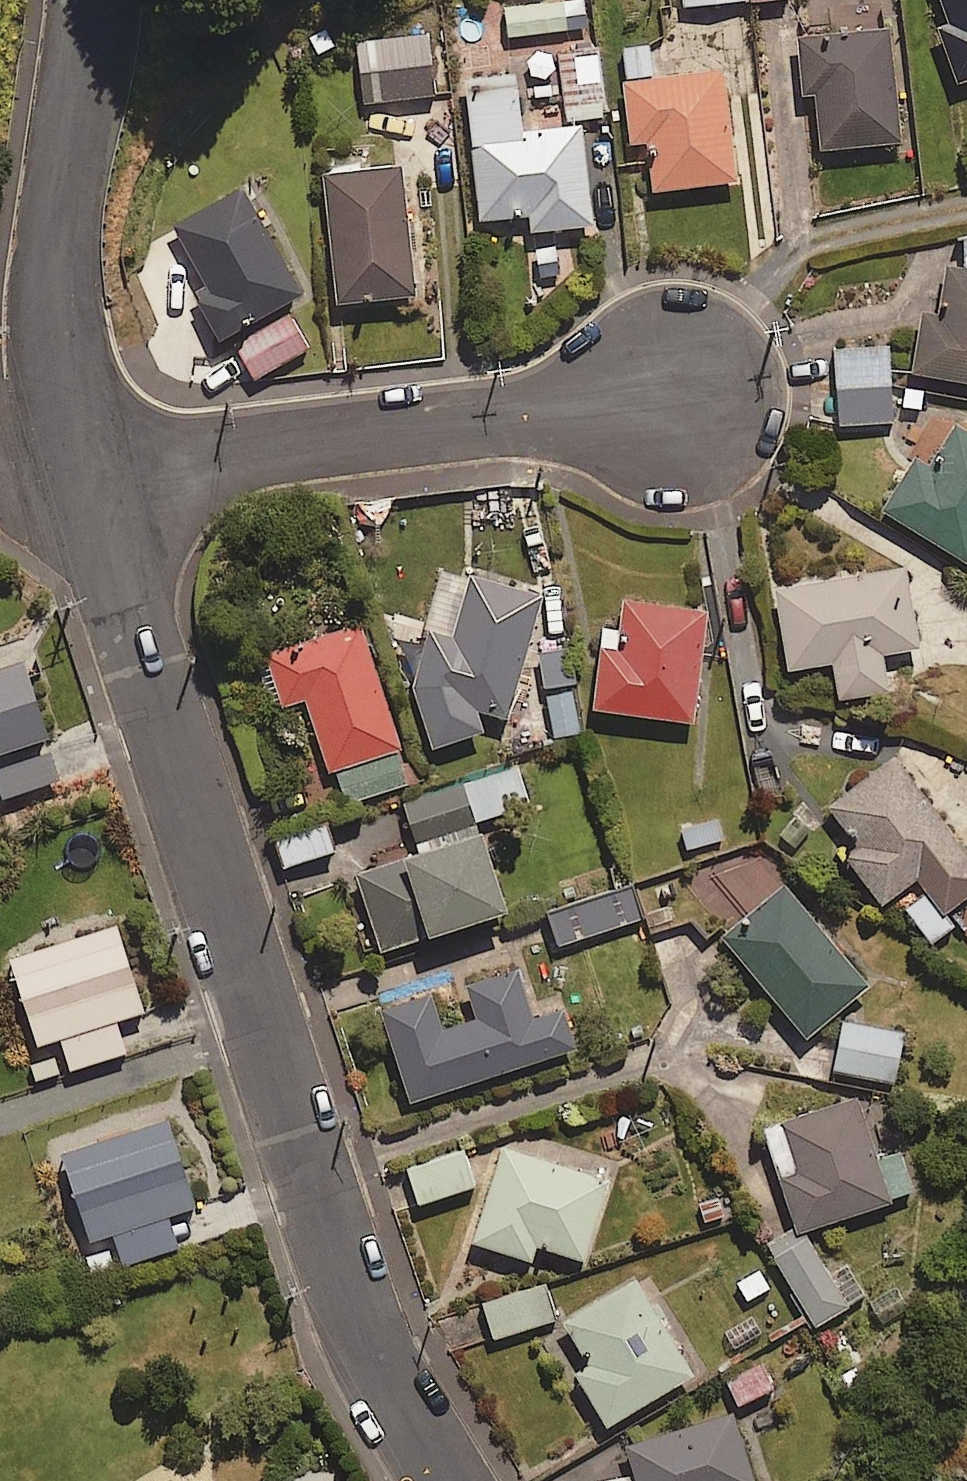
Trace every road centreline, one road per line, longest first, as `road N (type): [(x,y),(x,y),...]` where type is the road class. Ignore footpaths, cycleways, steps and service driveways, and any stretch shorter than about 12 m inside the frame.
road 1 (unclassified): [(439,1480),(389,1394),(343,1280),(81,469)]
road 2 (residential): [(81,469),(680,398)]
road 3 (unclassified): [(81,469),(54,309),(91,0)]

